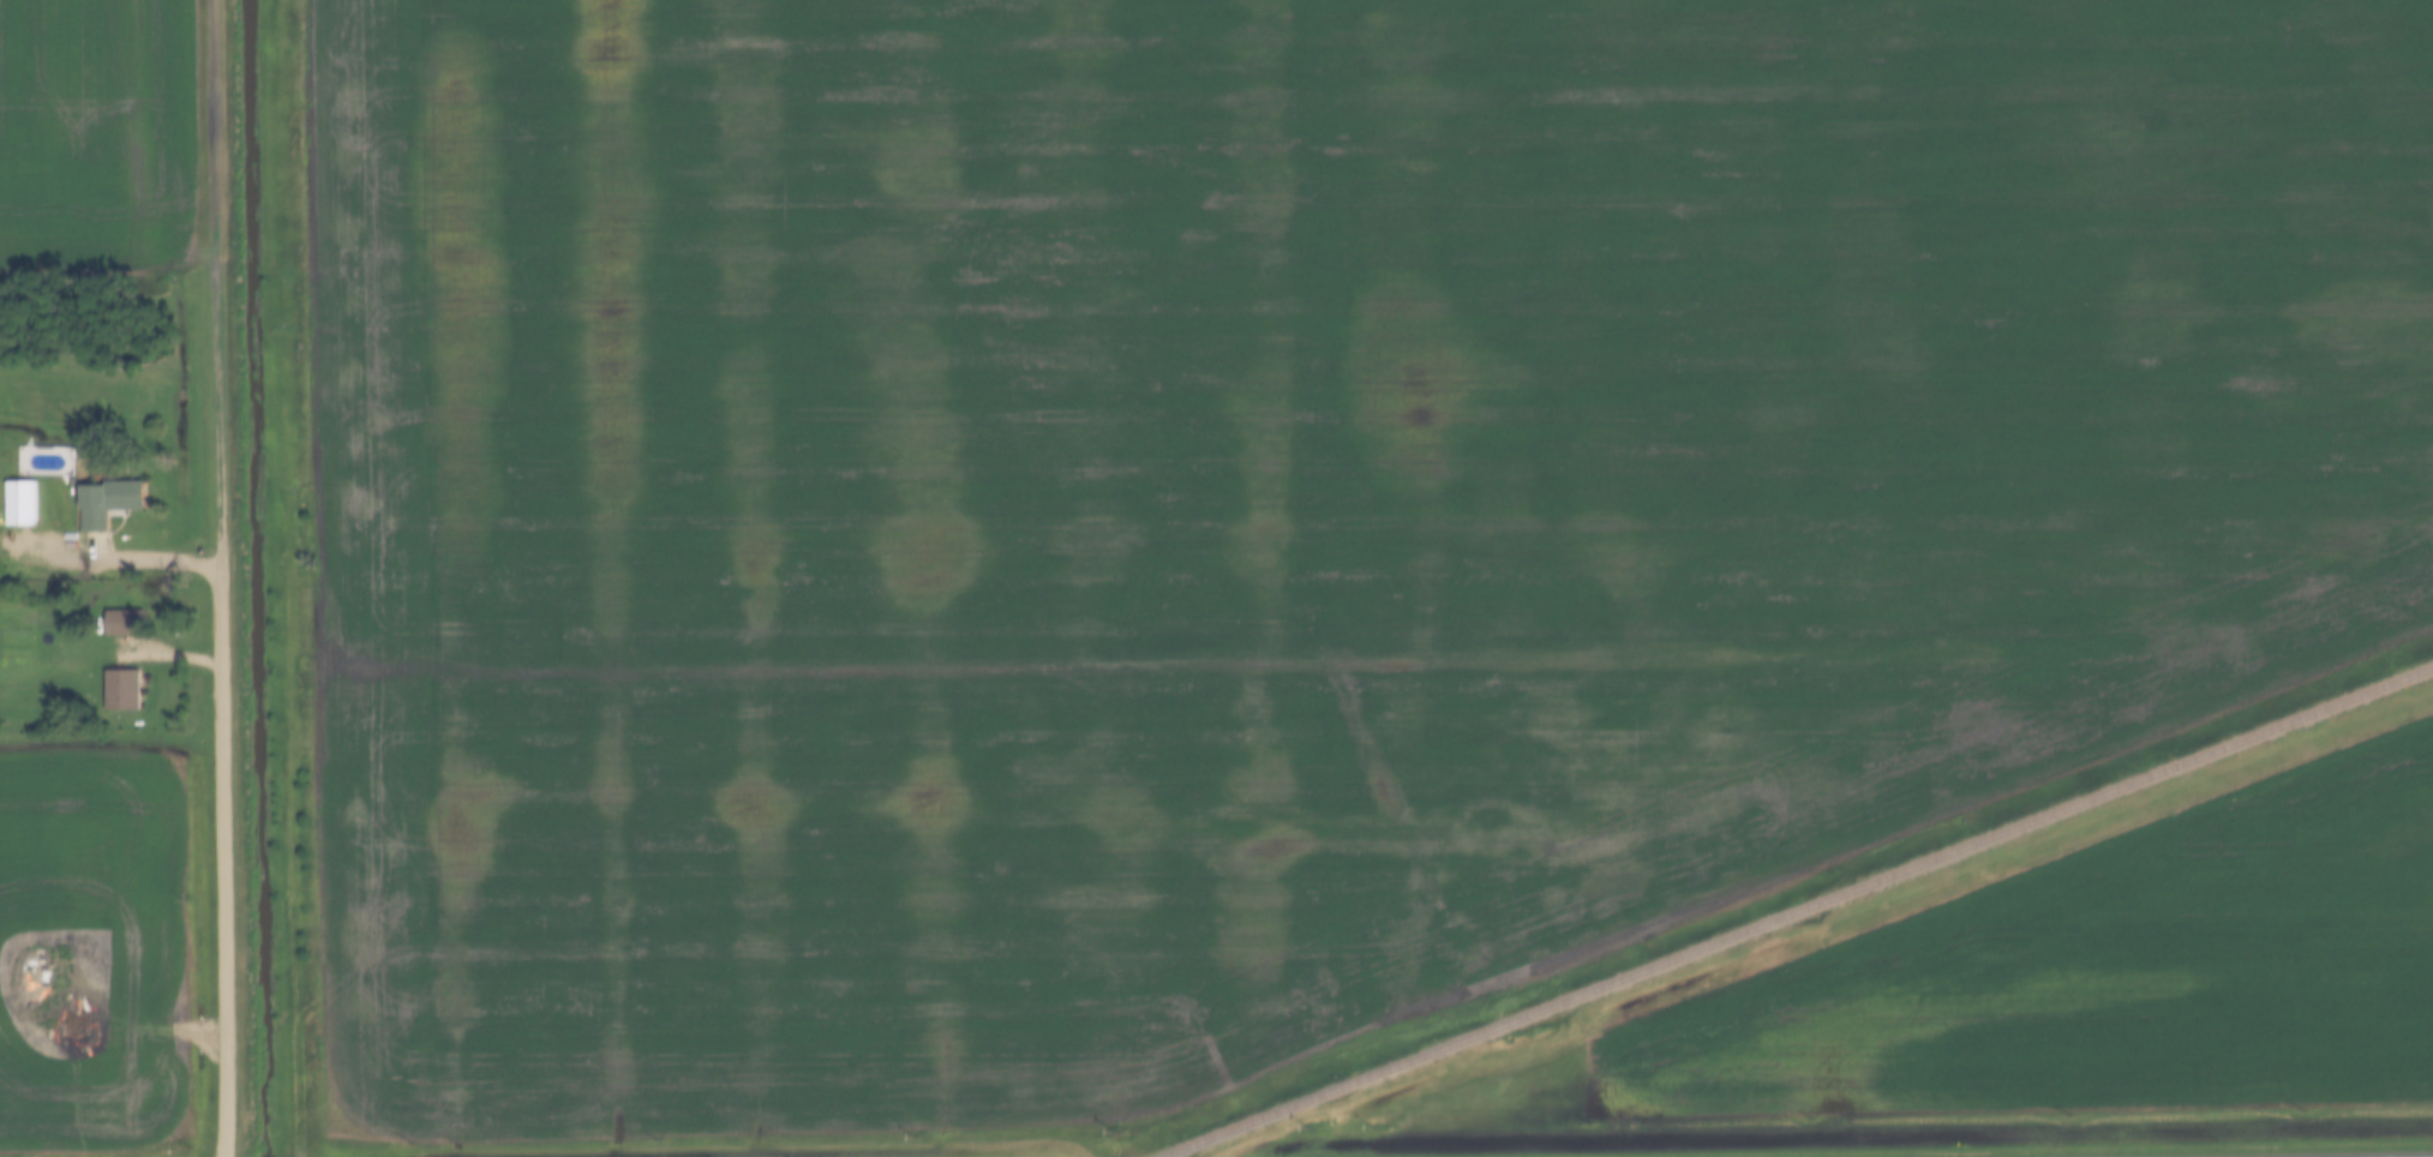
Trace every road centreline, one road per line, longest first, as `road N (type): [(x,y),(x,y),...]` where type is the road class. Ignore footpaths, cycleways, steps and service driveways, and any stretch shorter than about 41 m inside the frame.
road 1 (track): [(224,563),(214,0)]

